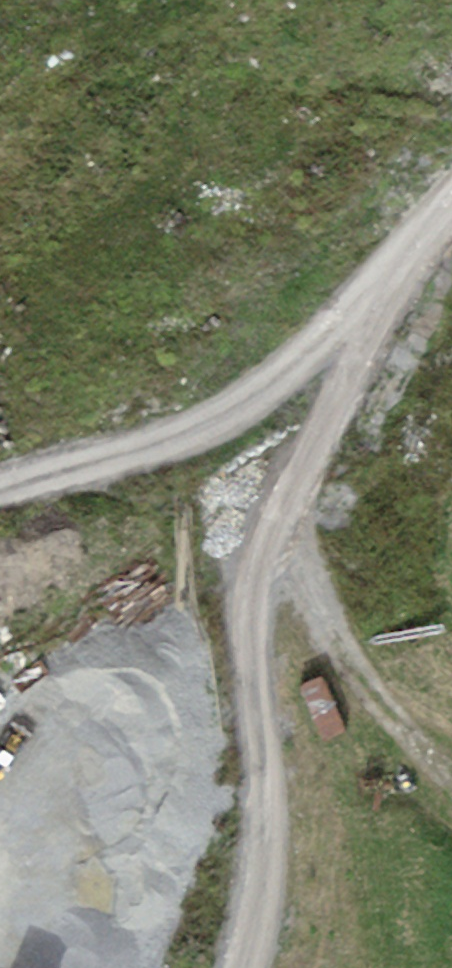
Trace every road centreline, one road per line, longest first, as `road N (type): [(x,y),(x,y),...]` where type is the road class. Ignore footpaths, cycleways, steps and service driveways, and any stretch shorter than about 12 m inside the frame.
road 1 (track): [(246,967),(262,879),(255,616),(269,559),(397,288)]
road 2 (track): [(0,491),(246,414),(397,288),(451,221)]

